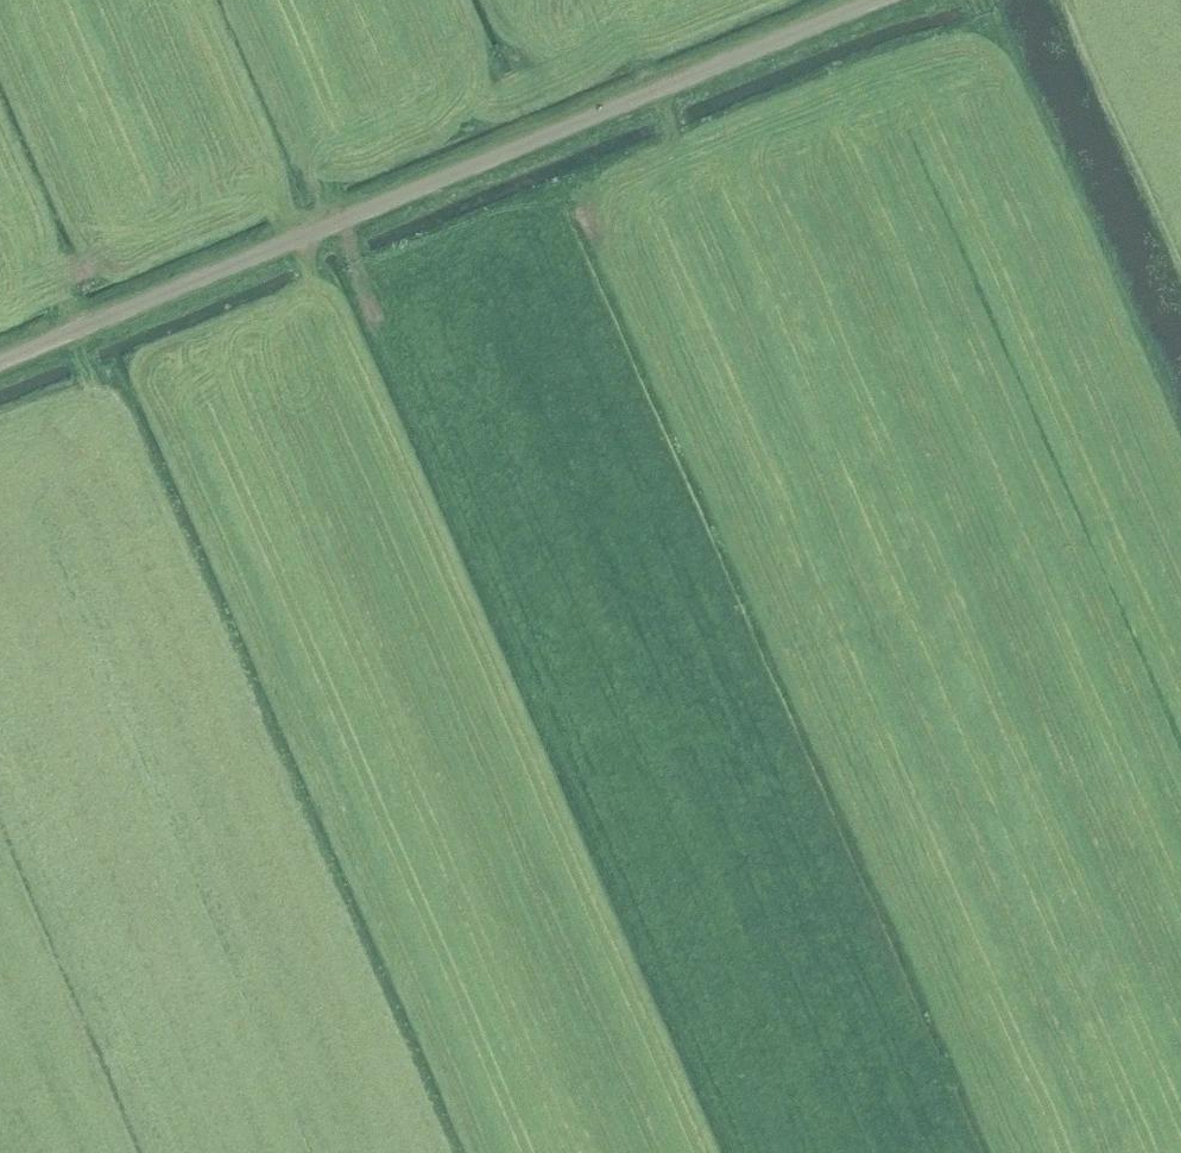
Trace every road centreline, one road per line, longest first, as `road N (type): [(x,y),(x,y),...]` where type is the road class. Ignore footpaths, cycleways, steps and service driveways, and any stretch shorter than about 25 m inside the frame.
road 1 (unclassified): [(0,363),(879,0)]

